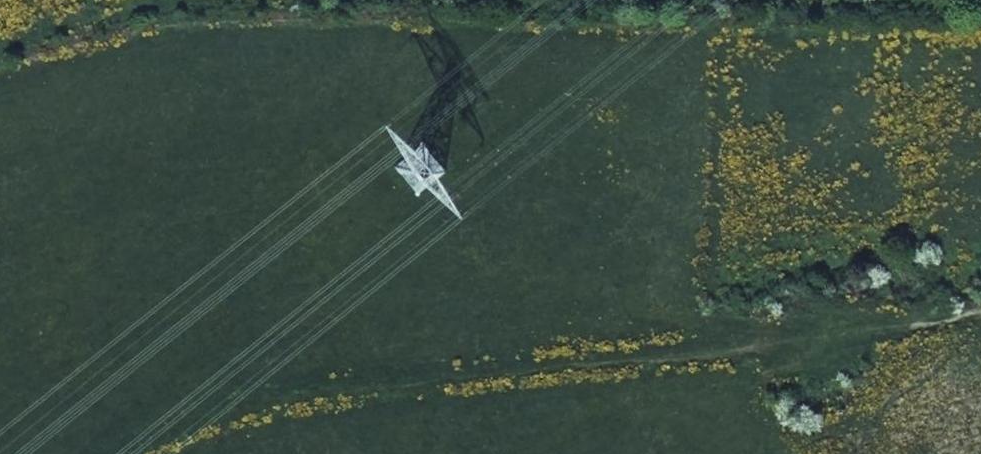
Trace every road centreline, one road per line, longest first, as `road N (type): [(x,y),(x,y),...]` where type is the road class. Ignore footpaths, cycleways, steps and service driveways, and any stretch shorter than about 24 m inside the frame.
road 1 (track): [(980,313),(271,407),(148,453)]

